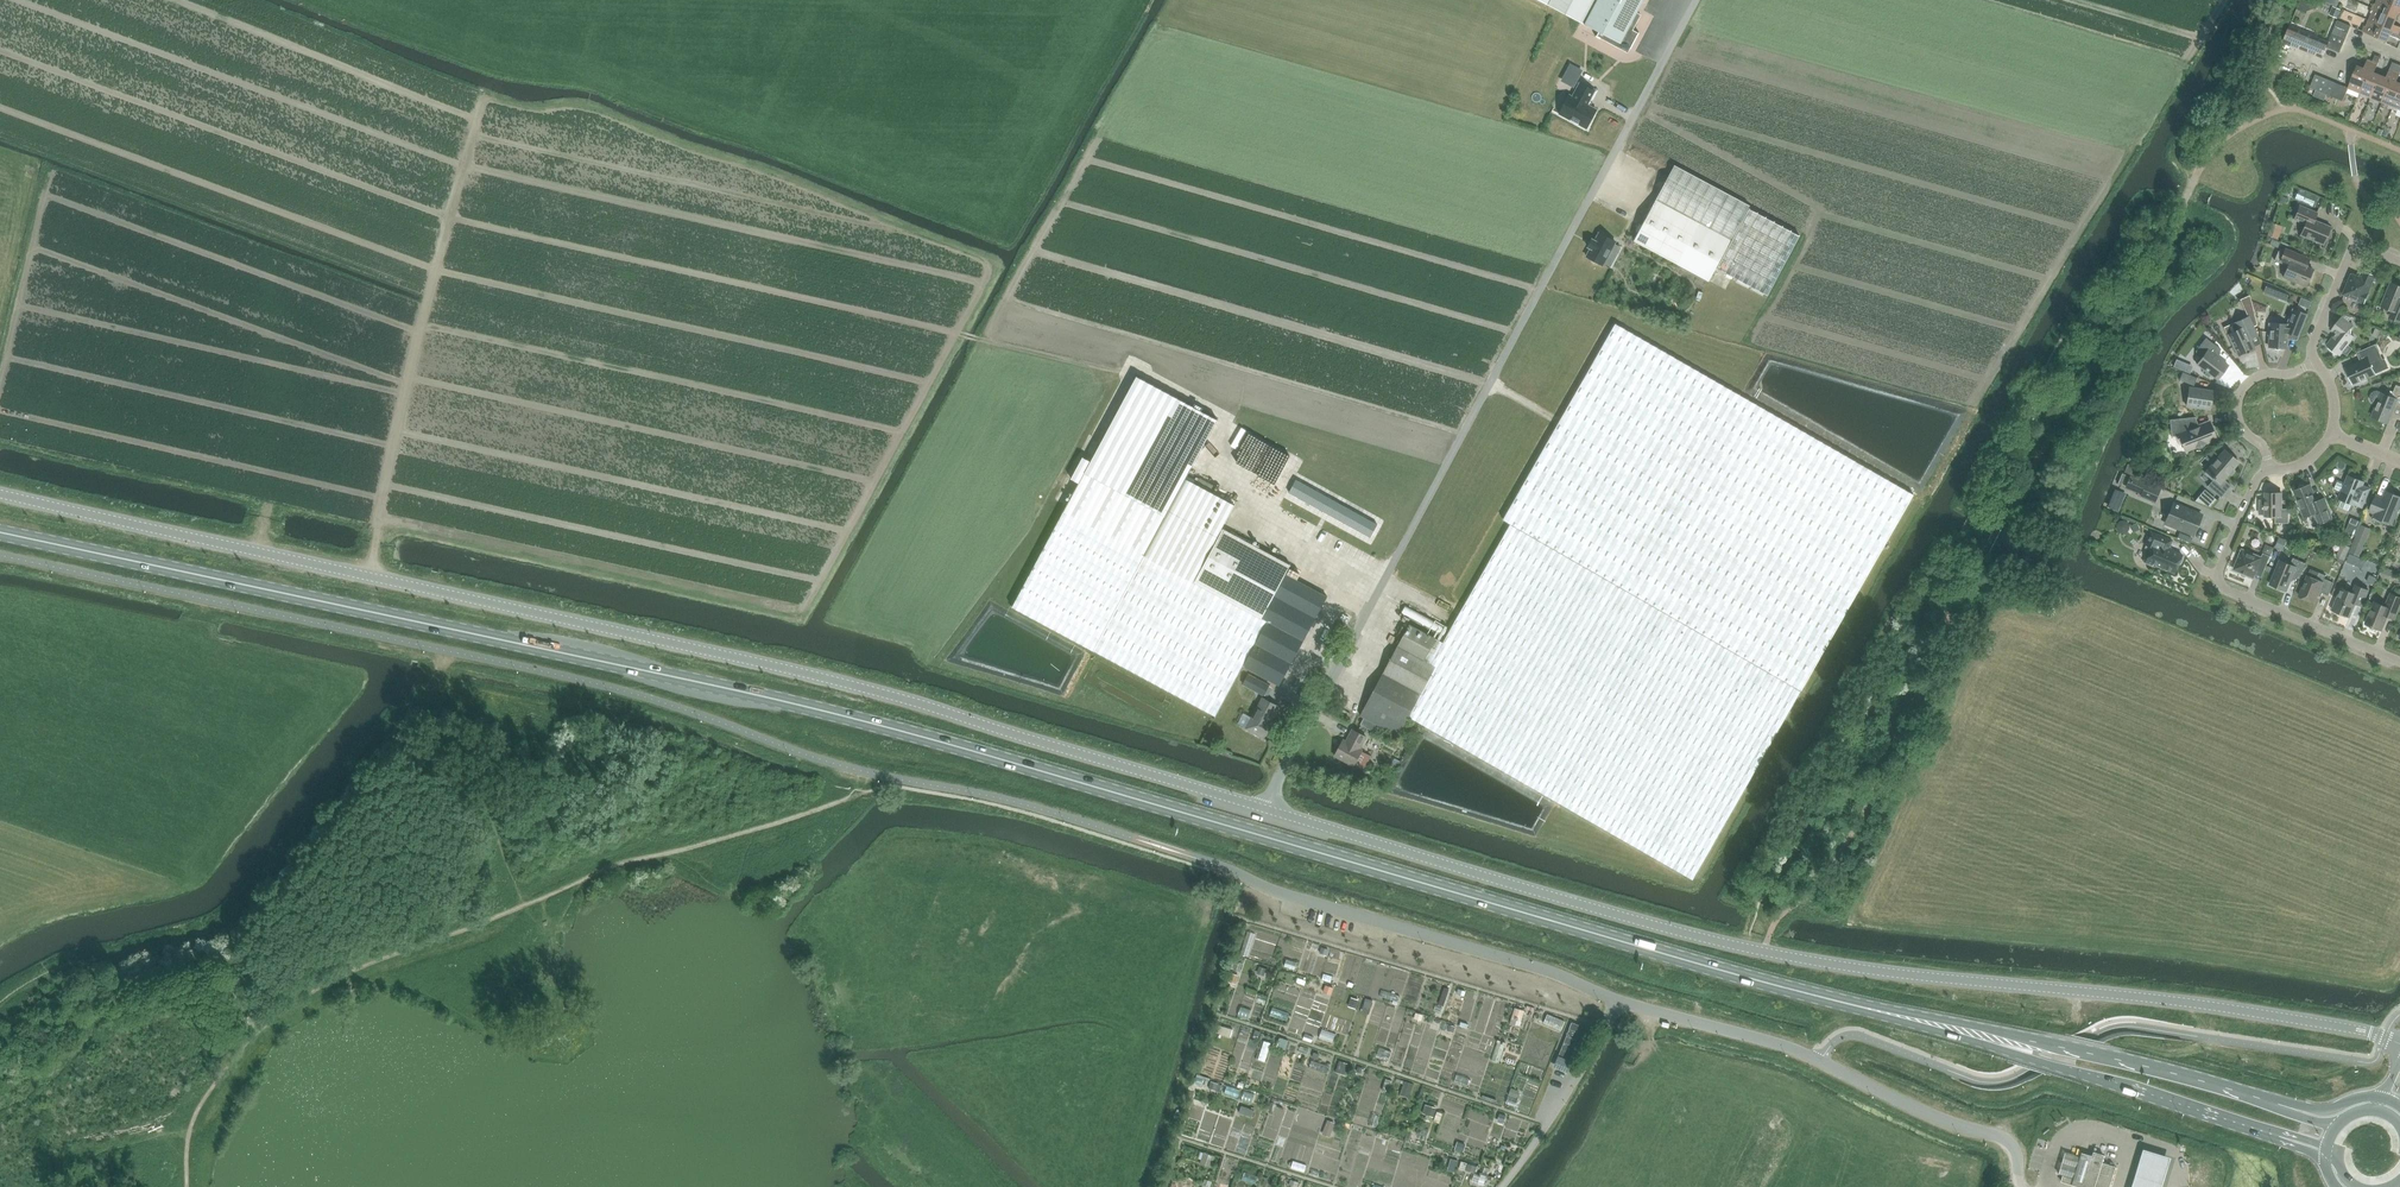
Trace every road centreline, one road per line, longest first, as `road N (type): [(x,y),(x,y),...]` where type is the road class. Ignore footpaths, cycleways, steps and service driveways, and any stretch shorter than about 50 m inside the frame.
road 1 (primary): [(1946,1027),(777,699),(0,532)]
road 2 (unclassified): [(0,493),(804,673),(1265,809)]
road 3 (residential): [(1265,809),(1696,0)]
road 4 (unclassified): [(2021,1186),(2008,1139),(1943,1121),(1790,1048),(1620,1003),(1536,967),(1297,898),(1218,865)]
road 5 (unclassified): [(2399,1043),(2247,1012),(1764,952)]
road 6 (unclassified): [(1265,809),(1764,952)]
road 7 (primary): [(1946,1027),(2270,1133)]
road 8 (primary): [(2275,1103),(2042,1041),(1946,1027)]
road 9 (residential): [(2399,661),(2225,589),(2219,573),(2259,475),(2272,467)]
road 10 (residential): [(2399,263),(2350,249),(2315,329),(2313,364)]
road 11 (residential): [(2313,364),(2267,374),(2237,393),(2233,417),(2272,467)]
road 12 (residential): [(2304,60),(2347,77),(2351,53),(2364,43),(2399,57)]

